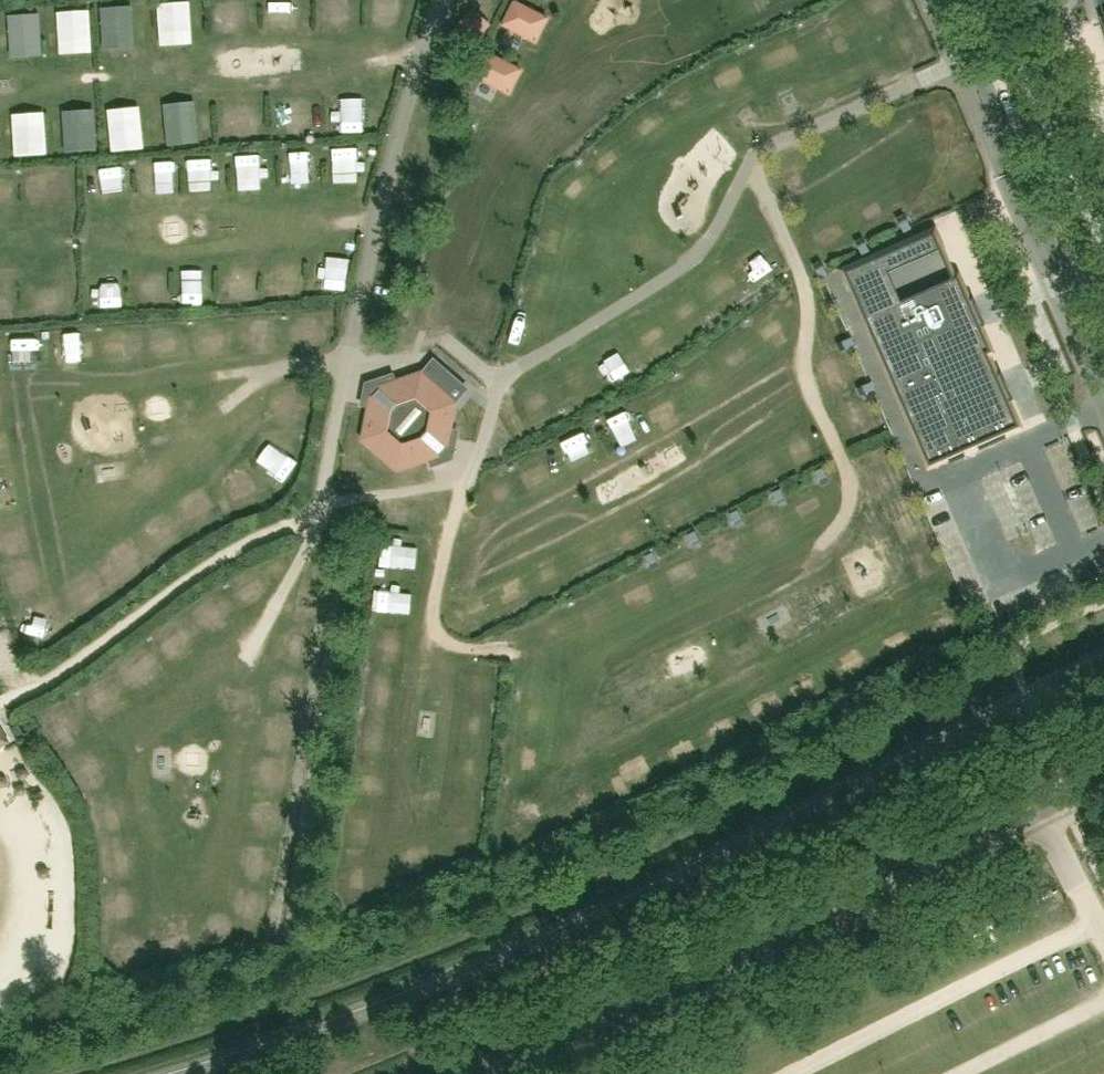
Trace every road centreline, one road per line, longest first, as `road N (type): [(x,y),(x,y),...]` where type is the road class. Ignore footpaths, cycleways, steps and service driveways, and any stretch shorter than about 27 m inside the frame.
road 1 (track): [(753,160),(799,269),(808,311),(806,387),(847,479),(841,519),(805,565),(551,685),(502,651),(451,643),(435,620),(461,494),(483,438)]
road 2 (tertiary): [(482,1073),(671,997),(1094,791)]
road 3 (track): [(499,380),(437,327),(435,297),(491,154),(543,89),(579,61)]
road 4 (track): [(225,404),(280,368),(350,362)]

